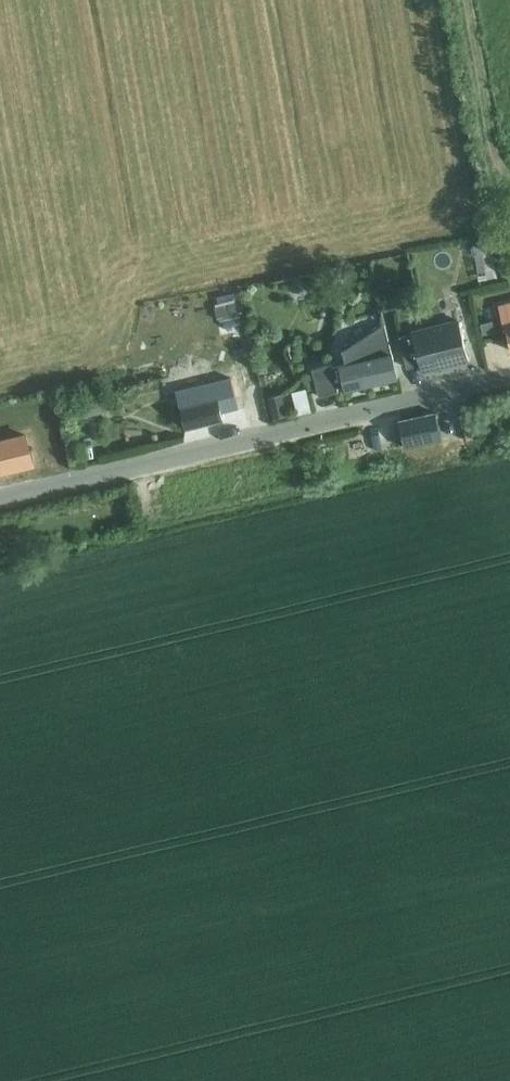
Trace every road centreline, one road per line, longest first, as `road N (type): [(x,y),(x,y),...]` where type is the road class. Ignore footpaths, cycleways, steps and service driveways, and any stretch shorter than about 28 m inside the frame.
road 1 (tertiary): [(0,502),(509,380)]

